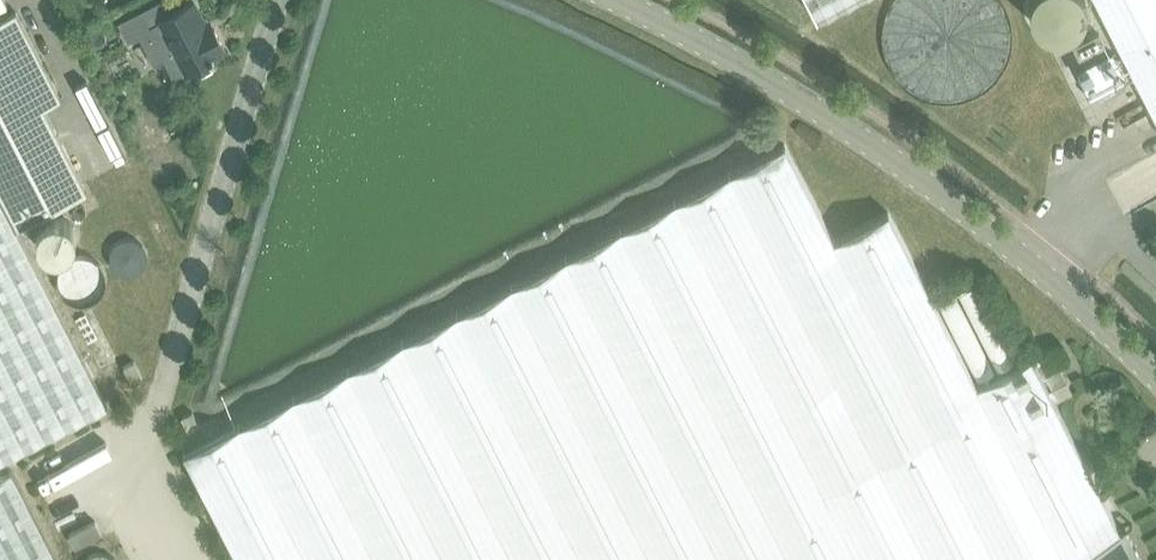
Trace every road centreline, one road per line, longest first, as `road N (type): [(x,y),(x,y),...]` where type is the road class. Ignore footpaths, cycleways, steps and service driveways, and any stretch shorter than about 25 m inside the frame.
road 1 (unclassified): [(618,0),(762,73),(891,158),(1040,268),(1155,372)]
road 2 (unclassified): [(146,440),(271,0)]

